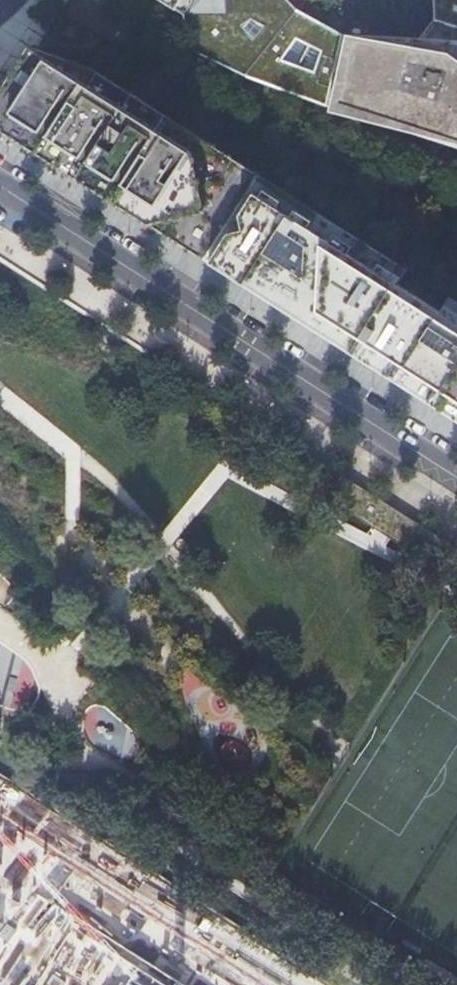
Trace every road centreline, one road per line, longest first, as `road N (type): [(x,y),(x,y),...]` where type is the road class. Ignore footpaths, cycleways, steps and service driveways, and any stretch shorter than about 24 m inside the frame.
road 1 (residential): [(0,183),(456,479)]

